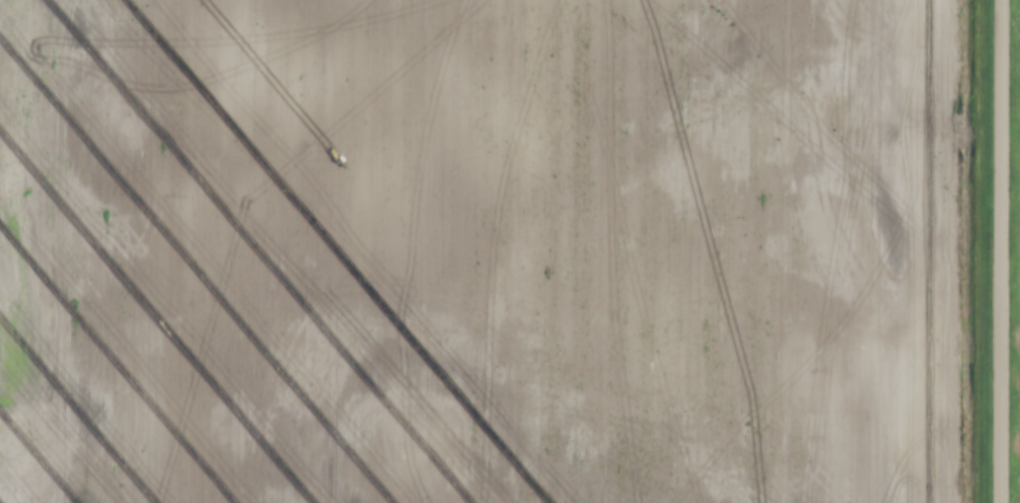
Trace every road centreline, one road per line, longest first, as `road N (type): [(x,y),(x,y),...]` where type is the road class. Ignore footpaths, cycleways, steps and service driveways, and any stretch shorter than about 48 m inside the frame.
road 1 (residential): [(1005,0),(1004,502)]

